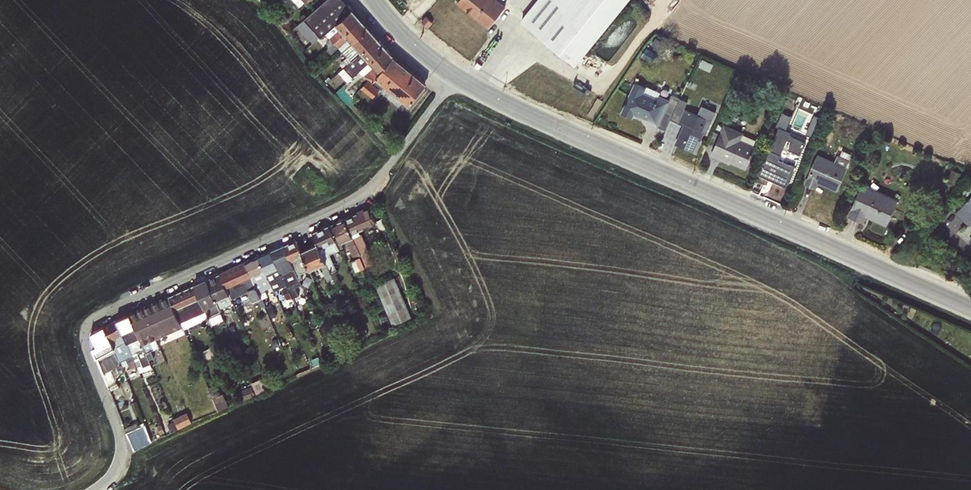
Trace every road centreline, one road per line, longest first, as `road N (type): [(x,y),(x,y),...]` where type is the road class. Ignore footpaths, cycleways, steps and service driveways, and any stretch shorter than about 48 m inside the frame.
road 1 (residential): [(454,76),(970,310)]
road 2 (residential): [(454,76),(361,196),(97,316)]
road 3 (unclassified): [(97,316),(83,334),(122,446),(113,475),(94,489)]

